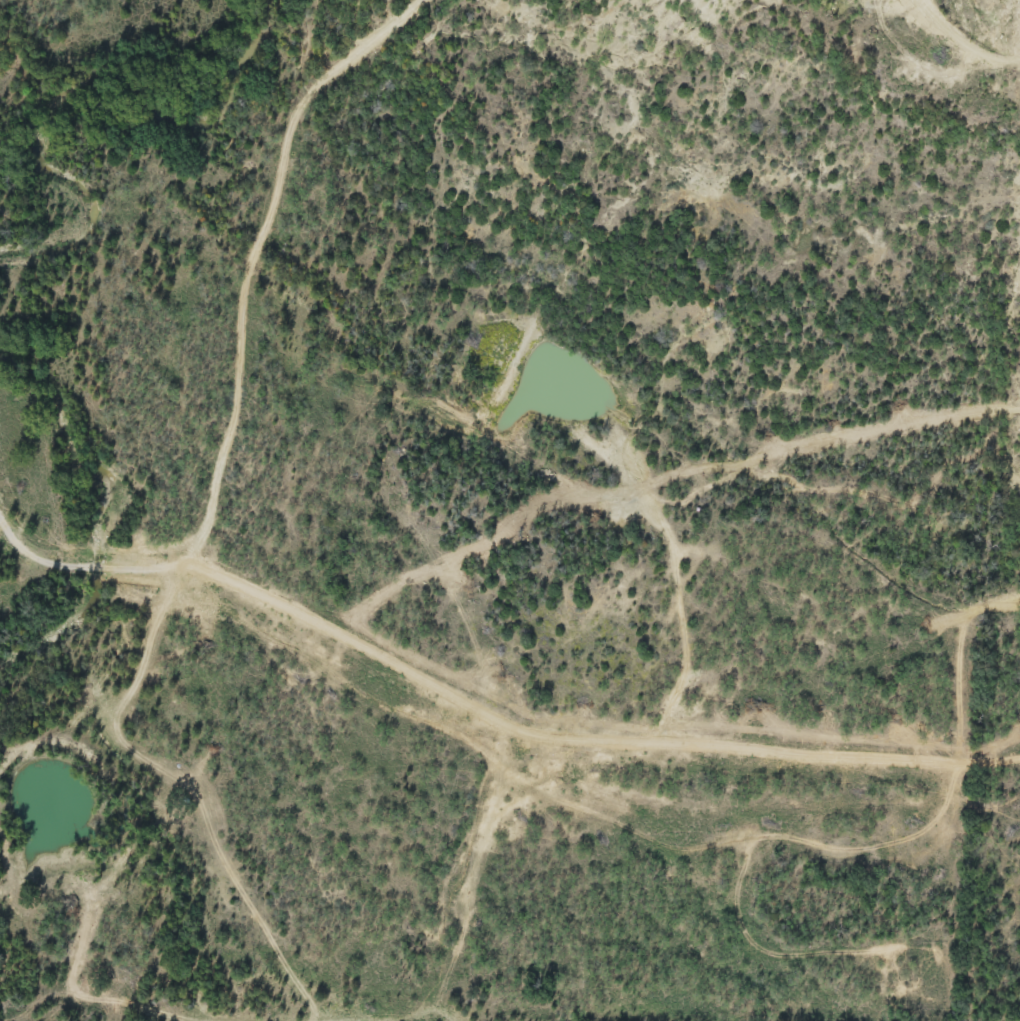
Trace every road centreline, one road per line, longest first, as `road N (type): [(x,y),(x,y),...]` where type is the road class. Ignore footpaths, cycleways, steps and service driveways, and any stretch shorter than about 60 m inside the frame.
road 1 (residential): [(0,544),(21,567),(47,576),(134,577),(185,557),(224,450),(242,286),(288,125),(314,91),(418,0)]

